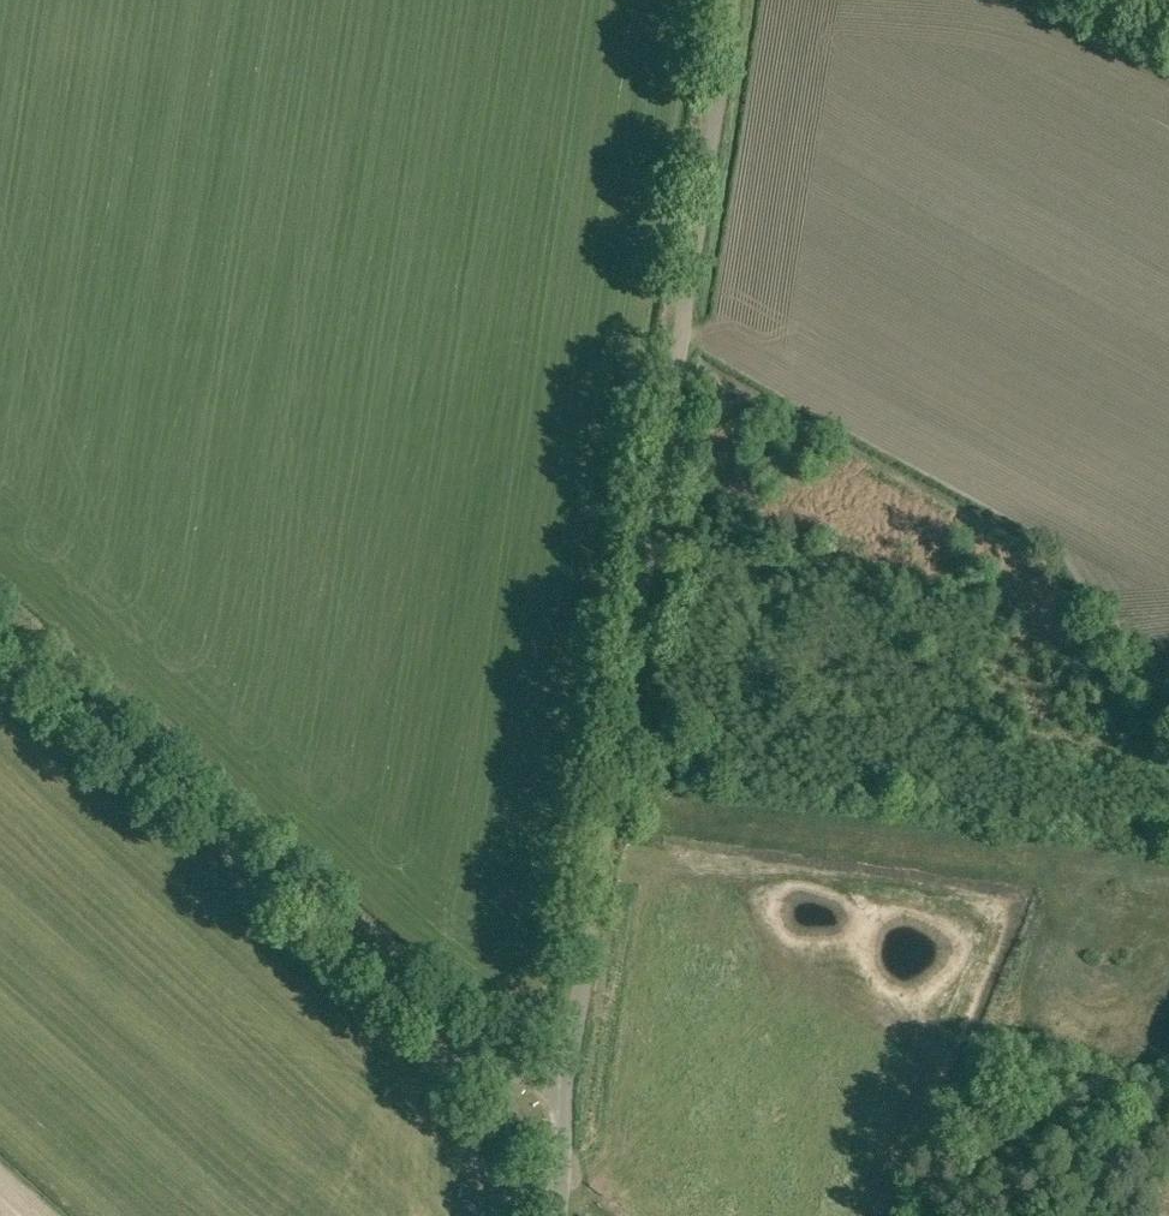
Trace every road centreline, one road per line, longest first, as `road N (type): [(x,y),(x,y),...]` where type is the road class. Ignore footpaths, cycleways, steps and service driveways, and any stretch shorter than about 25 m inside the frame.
road 1 (unclassified): [(562,1091),(729,0)]
road 2 (unclassified): [(562,1091),(469,1065),(425,1030),(0,647)]
road 3 (unclassified): [(552,1215),(562,1091)]

